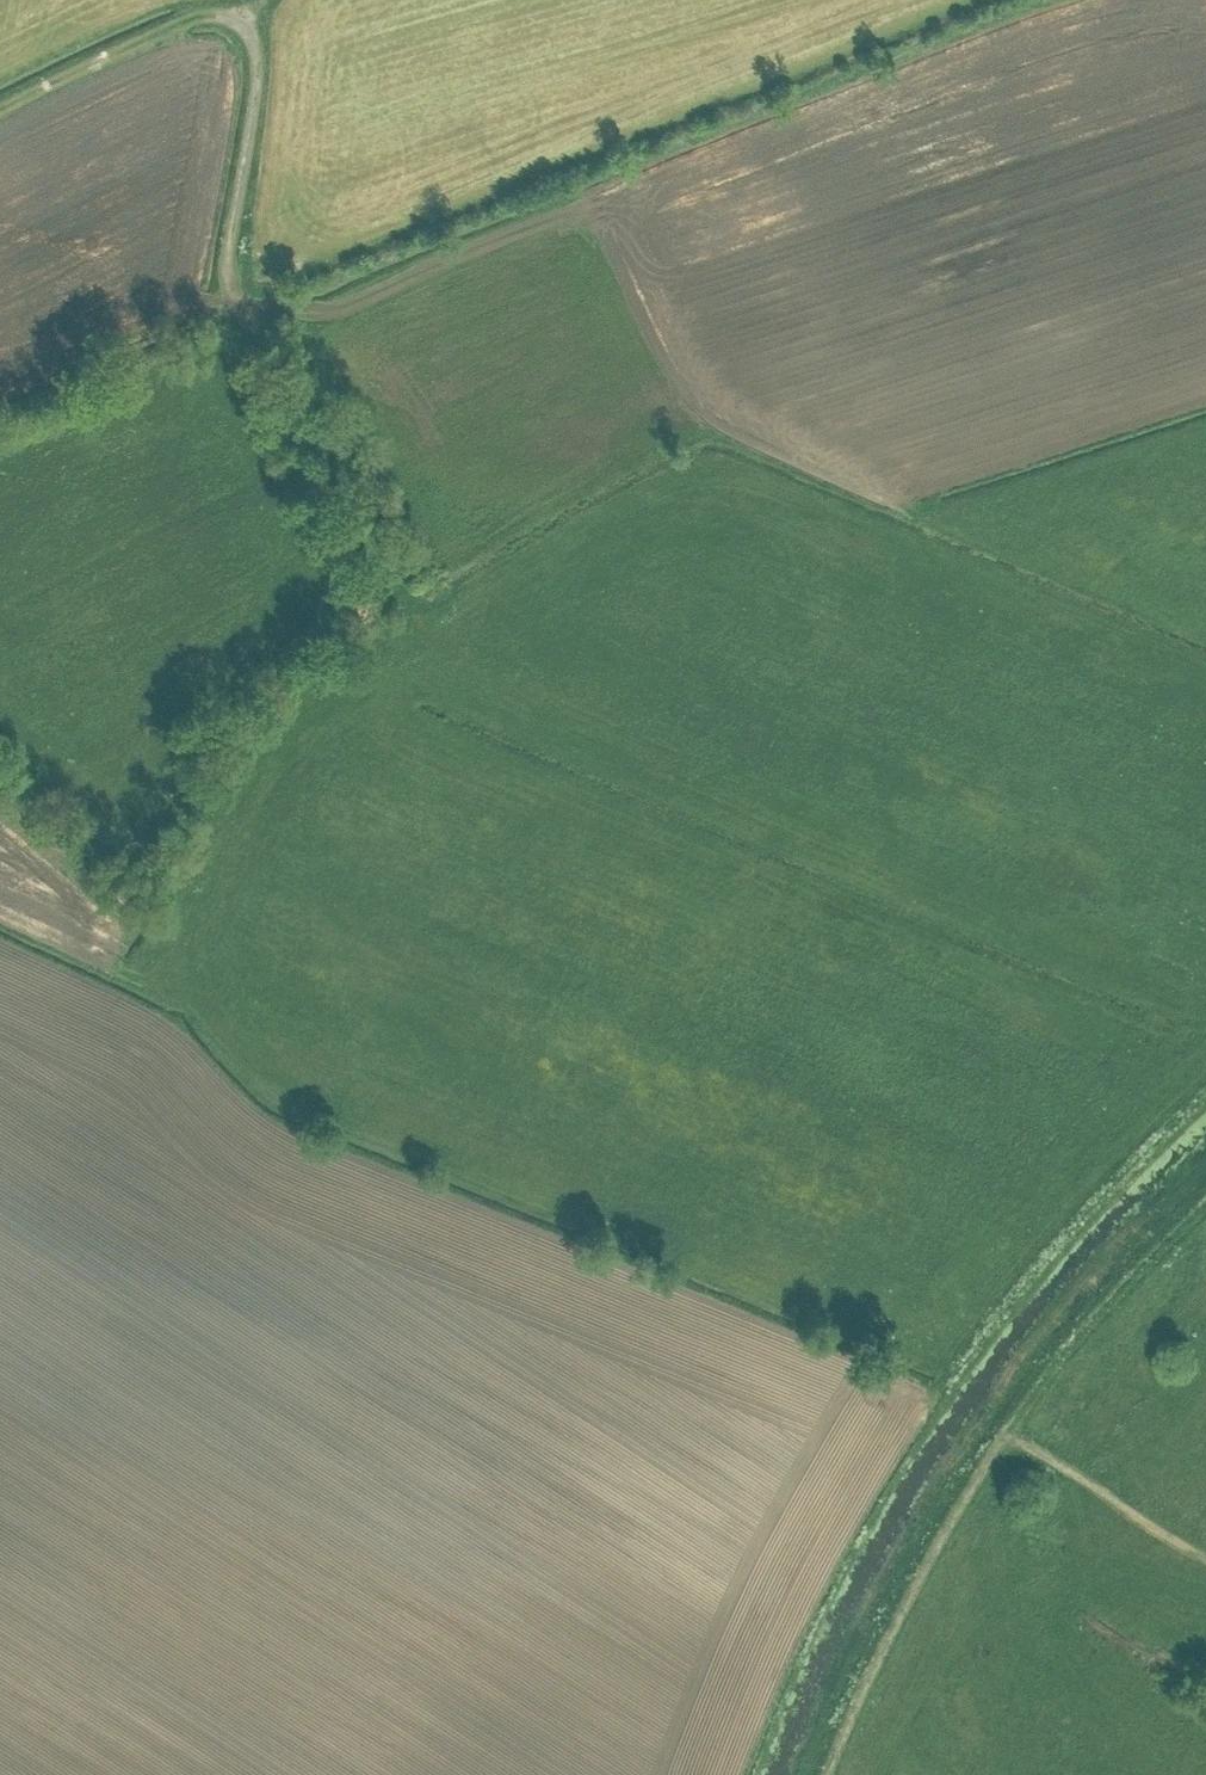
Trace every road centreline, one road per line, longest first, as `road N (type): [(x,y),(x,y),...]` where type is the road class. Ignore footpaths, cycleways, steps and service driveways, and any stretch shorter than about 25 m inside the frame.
road 1 (track): [(242,18),(255,70),(227,246),(229,288),(279,351),(379,509),(404,593)]
road 2 (track): [(0,111),(178,20),(242,18),(267,0)]

